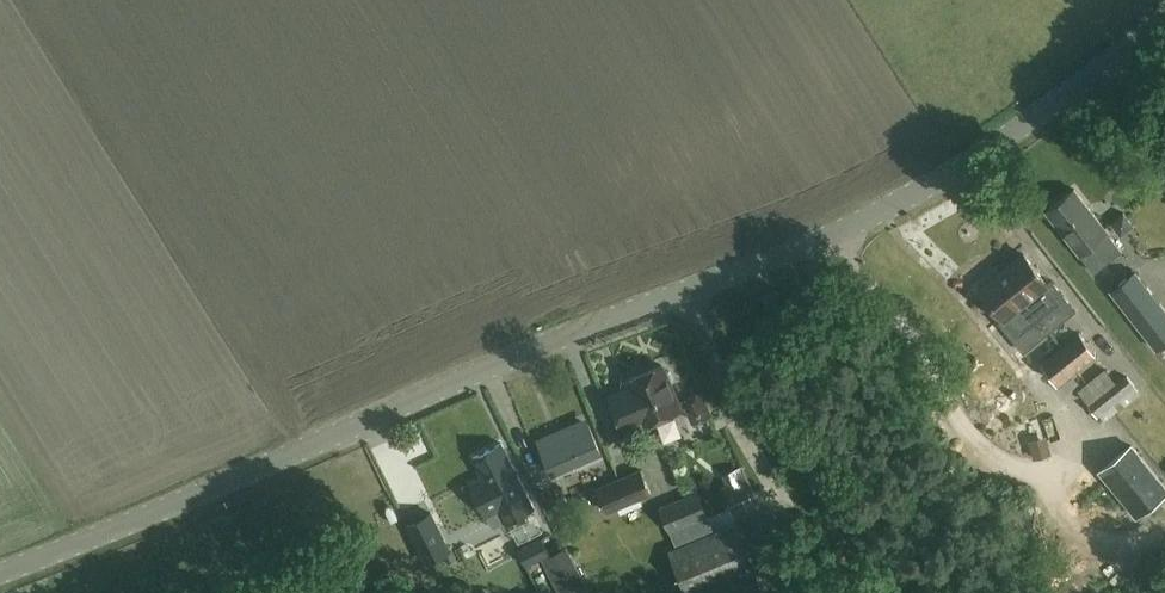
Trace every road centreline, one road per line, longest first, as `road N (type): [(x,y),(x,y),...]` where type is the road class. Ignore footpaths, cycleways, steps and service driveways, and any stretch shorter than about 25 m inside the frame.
road 1 (tertiary): [(0,572),(545,343),(841,231),(958,169),(1164,19)]

